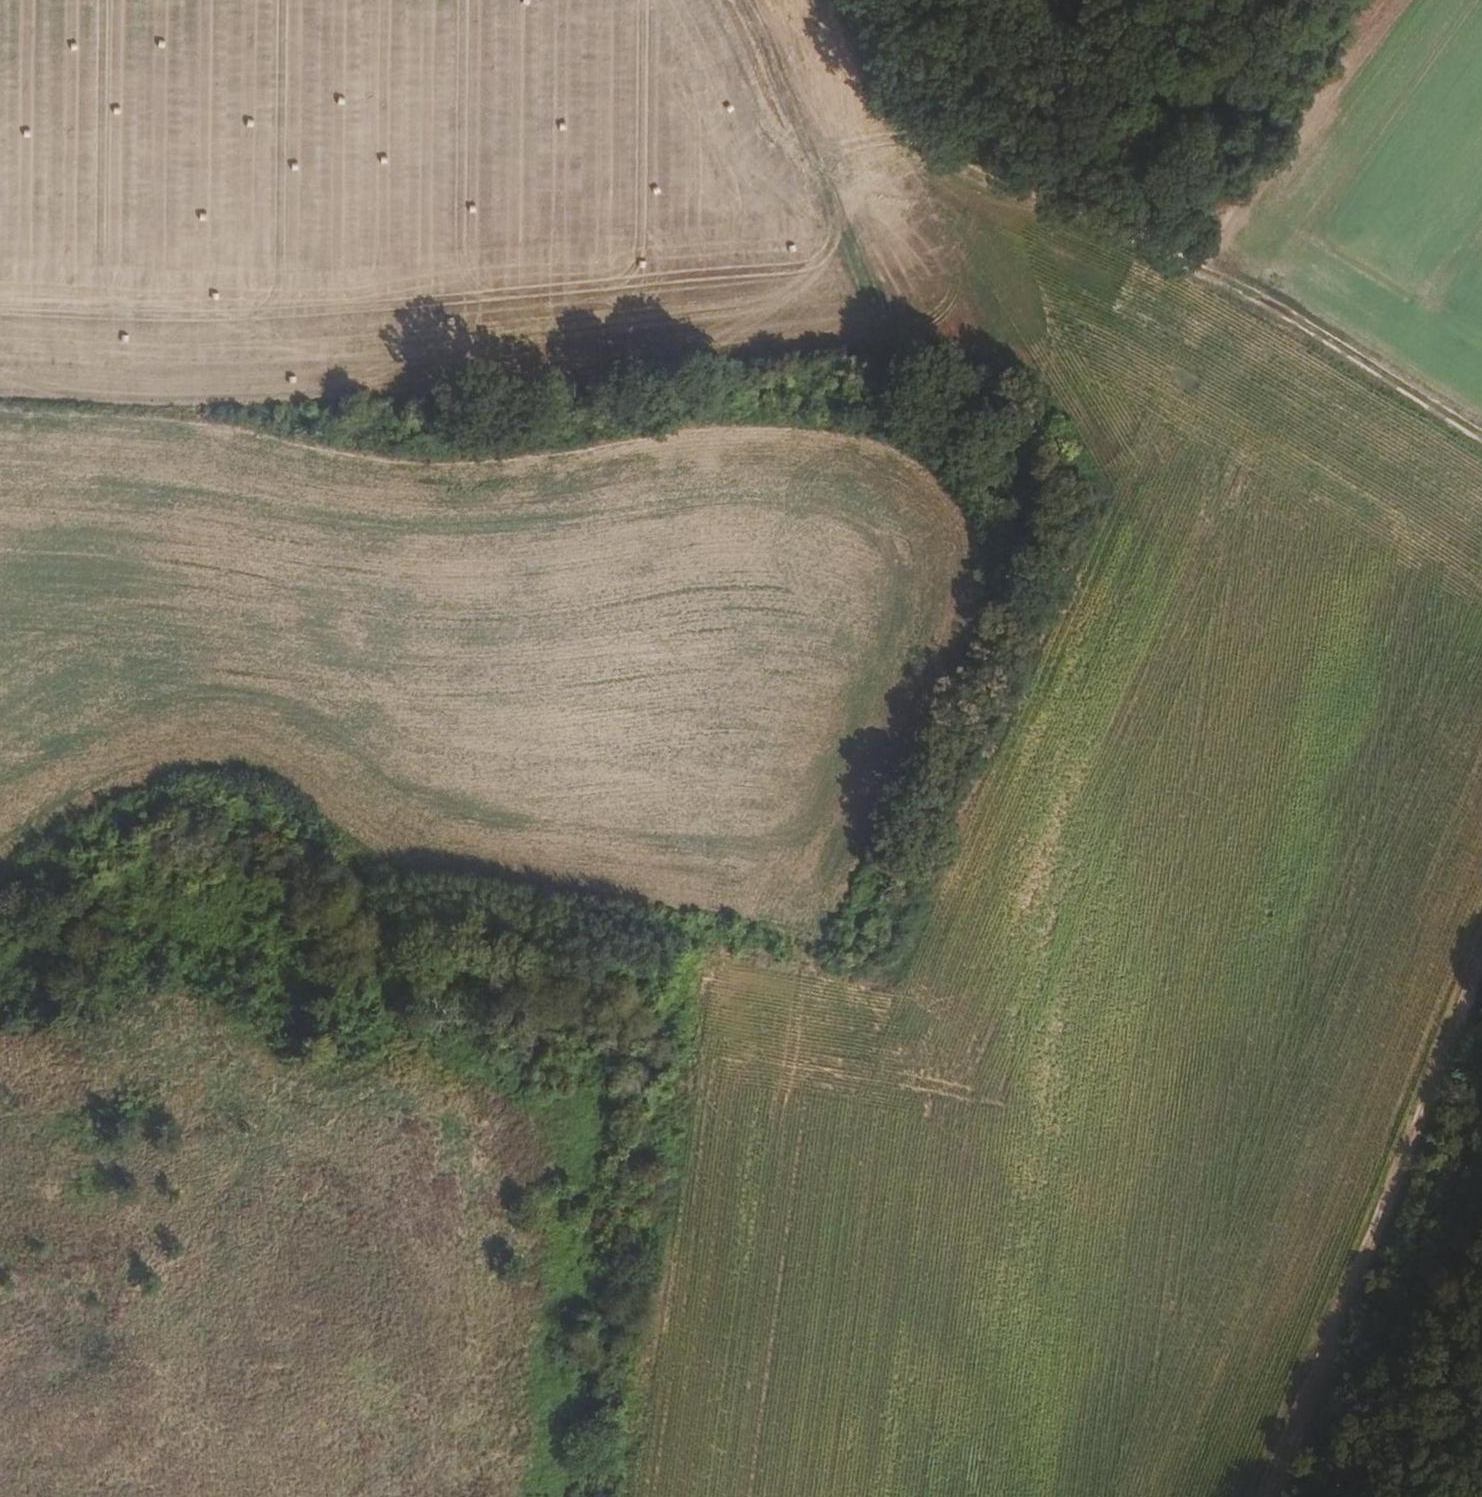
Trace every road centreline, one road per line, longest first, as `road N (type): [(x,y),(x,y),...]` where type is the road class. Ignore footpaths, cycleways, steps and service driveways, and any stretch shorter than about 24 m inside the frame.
road 1 (track): [(849,0),(904,119),(1481,452)]
road 2 (track): [(0,1064),(683,1128)]
road 3 (track): [(1481,1048),(1304,1496)]

